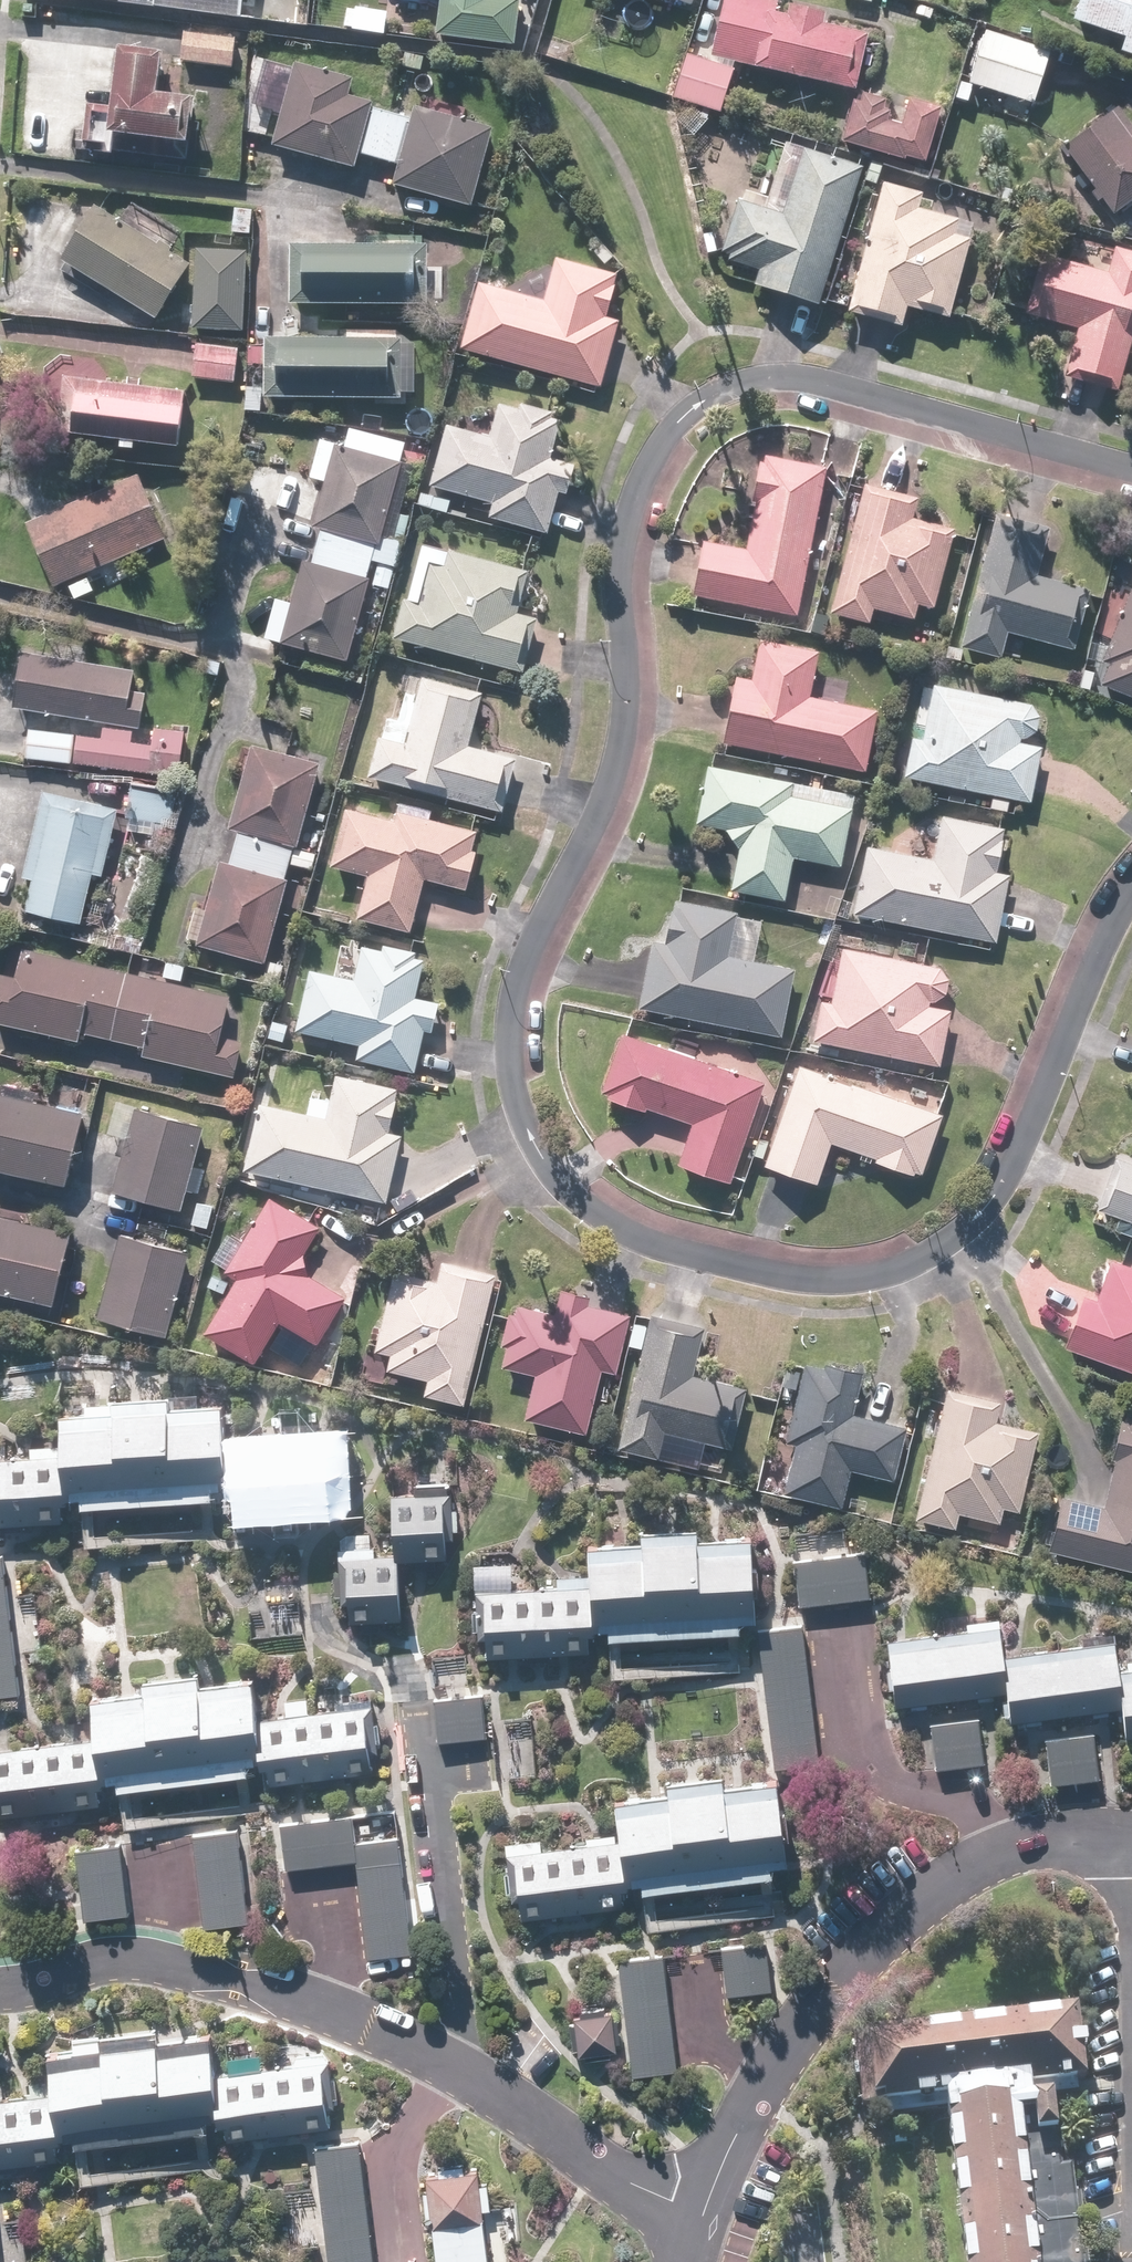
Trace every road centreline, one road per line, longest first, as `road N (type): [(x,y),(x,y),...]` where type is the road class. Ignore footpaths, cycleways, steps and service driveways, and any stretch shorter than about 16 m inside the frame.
road 1 (residential): [(1131,883),(982,1215),(940,1246),(871,1278),(776,1275),(630,1236),(559,1182),(526,1132),(511,1059),(513,984),(604,799),(626,722),(618,568),(660,445),(702,397),(774,379),(806,381),(1131,469)]
road 2 (residential): [(0,1986),(27,1988),(115,1964),(231,1978),(460,2072),(694,2223)]
road 3 (residential): [(997,1858),(927,1894),(848,1952),(782,2047),(694,2223)]
road 4 (residential): [(840,1610),(868,1759),(887,1779),(951,1810),(997,1858)]
road 5 (residential): [(1131,1837),(1023,1845),(997,1858)]

